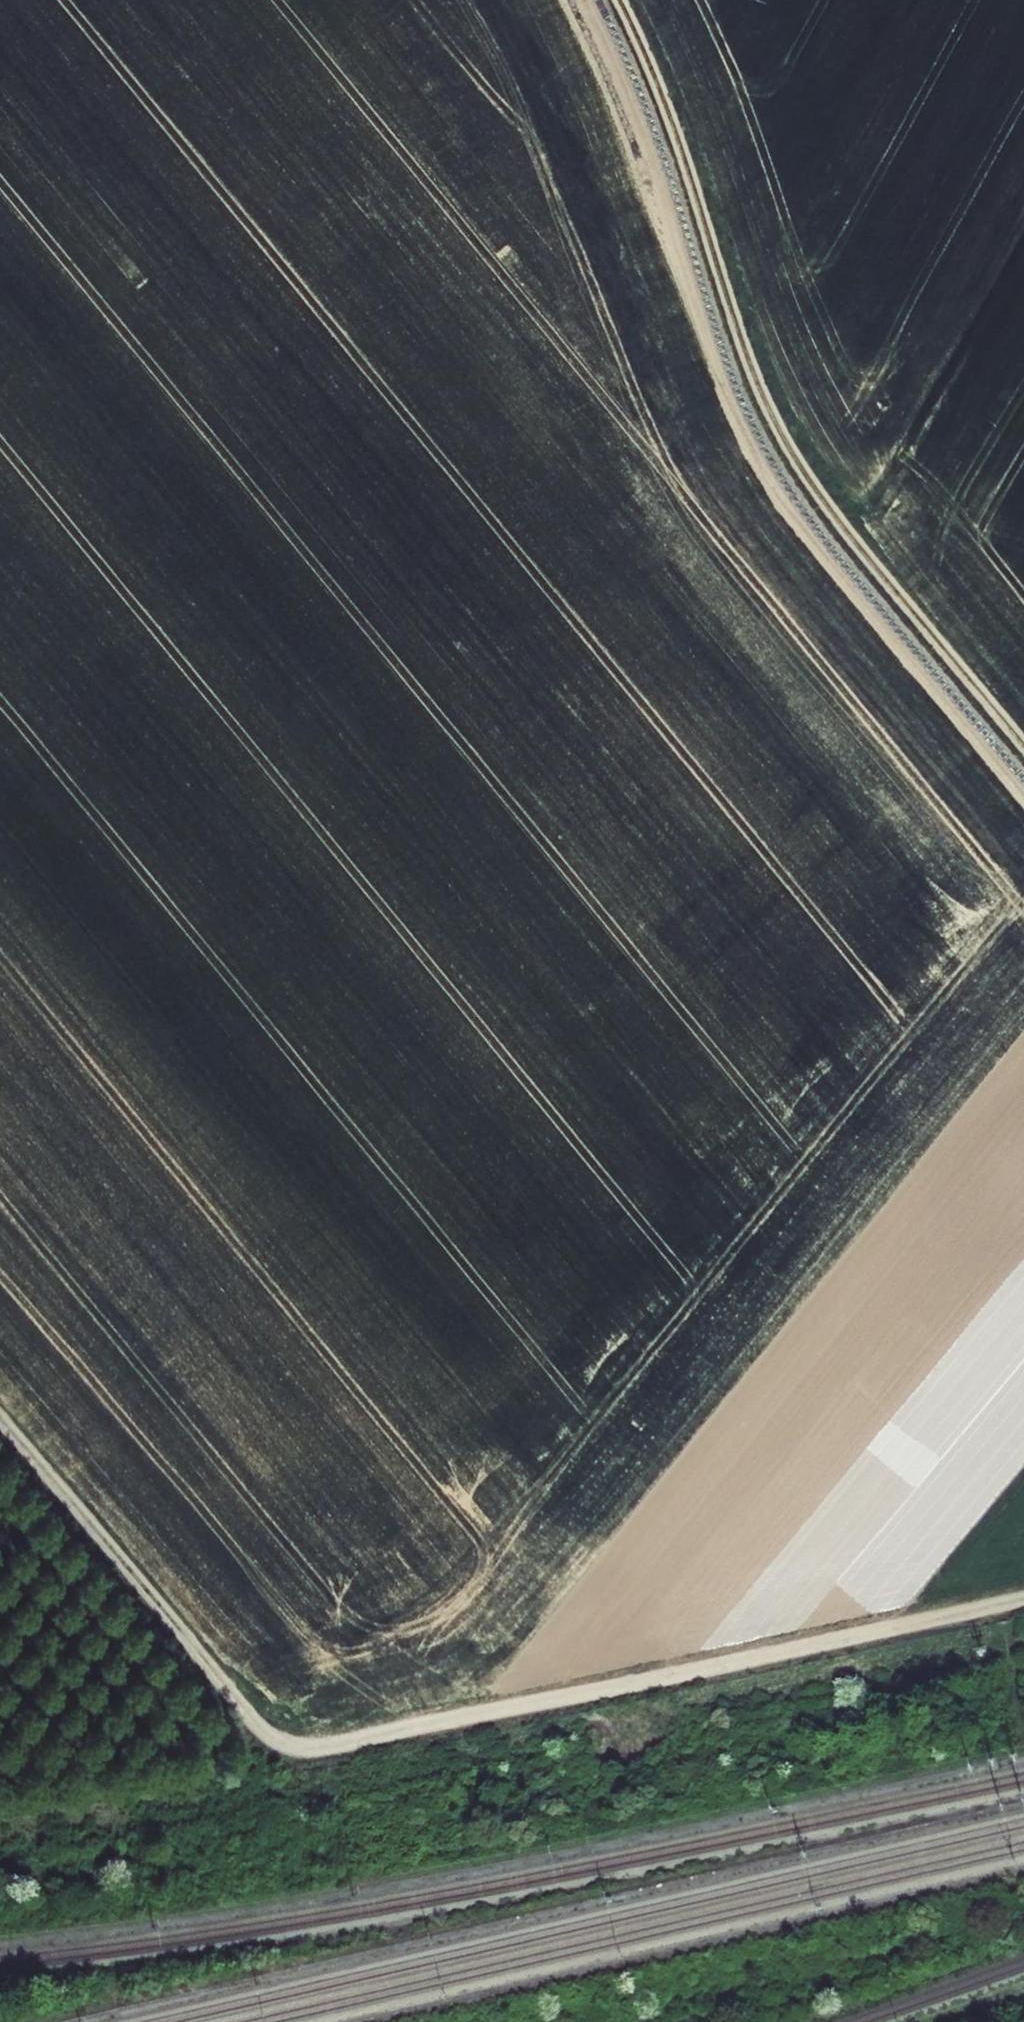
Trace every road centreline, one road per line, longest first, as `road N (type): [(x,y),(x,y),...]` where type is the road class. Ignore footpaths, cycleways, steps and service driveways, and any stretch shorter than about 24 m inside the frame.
road 1 (track): [(1023,1602),(262,1762),(0,1451)]
road 2 (track): [(617,0),(658,86),(757,366),(795,449),(856,541),(1023,748)]

